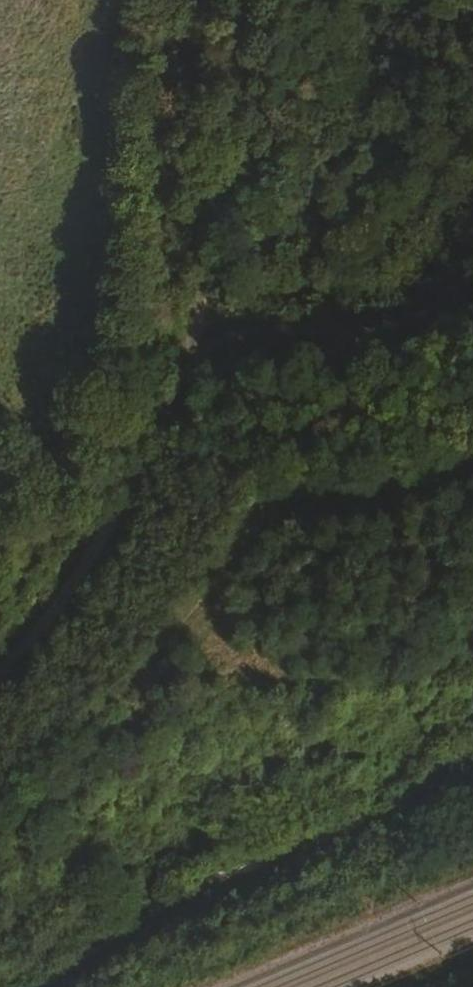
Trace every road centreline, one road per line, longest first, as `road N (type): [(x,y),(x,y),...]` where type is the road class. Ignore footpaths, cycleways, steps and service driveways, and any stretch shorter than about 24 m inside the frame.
road 1 (track): [(0,785),(145,656),(193,638),(234,669),(287,687),(472,654)]
road 2 (track): [(197,367),(249,0)]
road 3 (track): [(197,367),(55,606),(0,667)]
road 4 (track): [(472,270),(419,320),(279,331),(197,367)]

